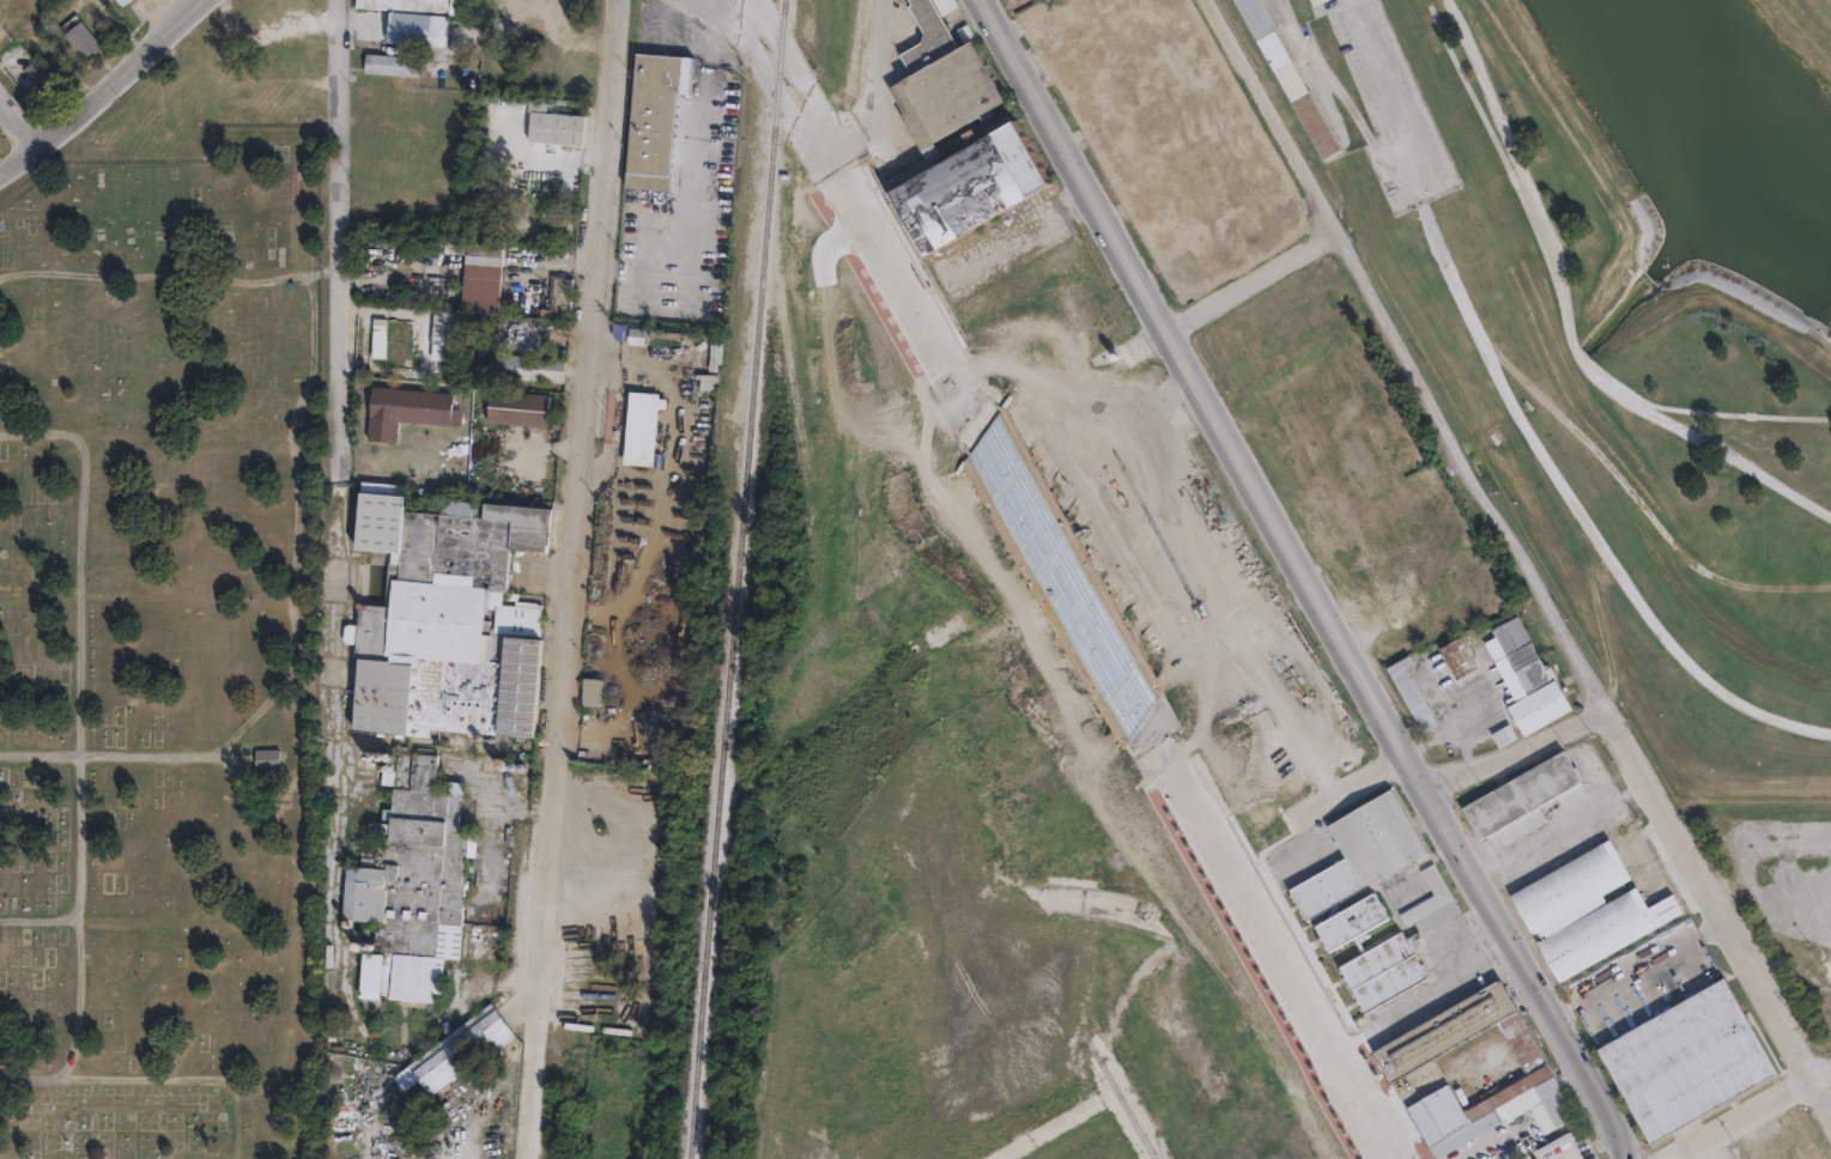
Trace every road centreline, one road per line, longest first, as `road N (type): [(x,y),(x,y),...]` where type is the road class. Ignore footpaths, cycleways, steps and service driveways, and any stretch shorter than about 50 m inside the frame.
road 1 (residential): [(978,0),(1630,1158)]
road 2 (residential): [(530,1158),(621,0)]
road 3 (residential): [(1830,1111),(1339,233)]
road 4 (primary): [(1390,1158),(1144,723)]
road 5 (primary): [(986,431),(743,0)]
road 6 (residential): [(334,483),(338,0)]
road 7 (primary): [(1144,723),(986,431)]
road 8 (residential): [(1339,233),(1209,0)]
road 9 (residential): [(195,0),(69,122),(0,175)]
road 10 (residential): [(1164,332),(1339,233)]
road 11 (residential): [(1423,790),(1606,711)]
road 12 (residential): [(1155,1158),(1072,983)]
road 13 (residential): [(1670,1158),(1830,1075)]
road 14 (residential): [(1117,1091),(1001,1158)]
road 15 (residential): [(1296,819),(1406,759)]

